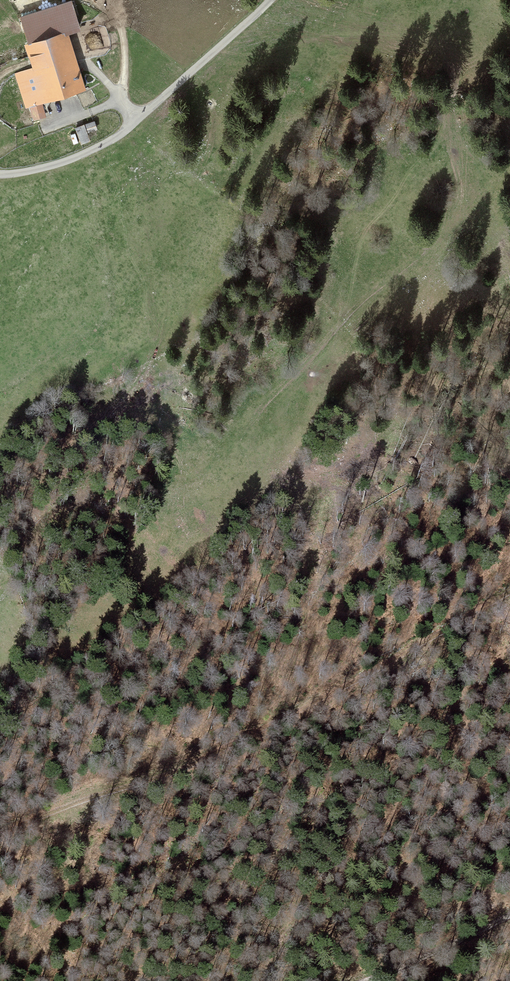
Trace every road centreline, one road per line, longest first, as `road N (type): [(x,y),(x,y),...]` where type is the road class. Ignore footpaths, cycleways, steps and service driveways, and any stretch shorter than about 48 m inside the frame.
road 1 (track): [(0,834),(209,756),(422,650),(509,593)]
road 2 (track): [(277,0),(114,142),(64,165),(0,177)]
road 3 (track): [(509,916),(368,980)]
road 4 (track): [(95,0),(121,31),(127,58),(121,102),(138,123)]

